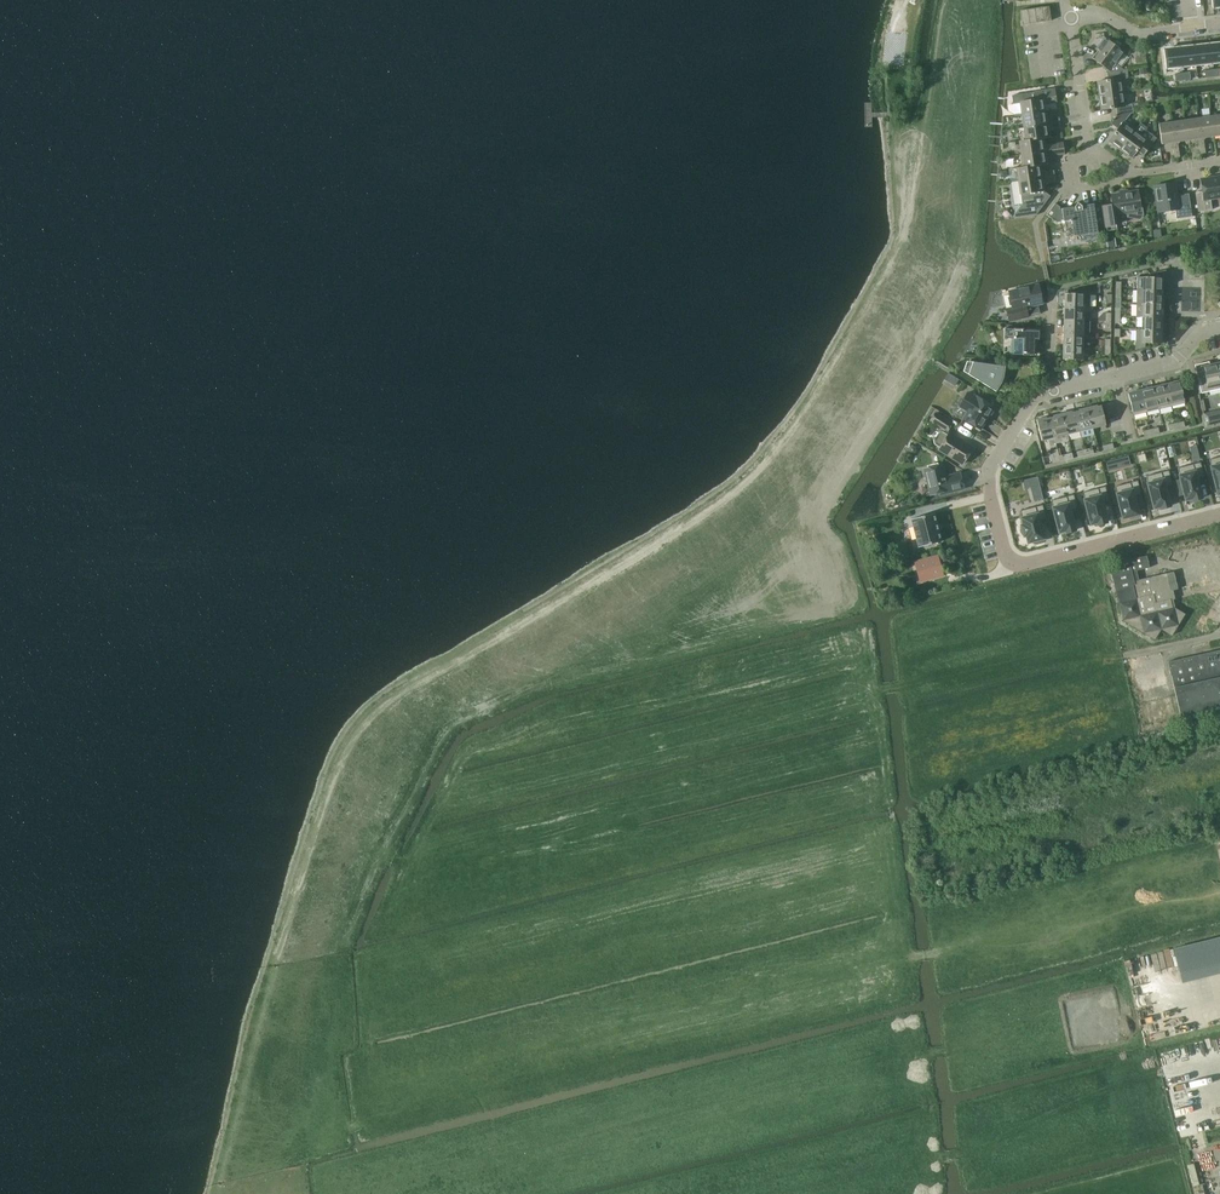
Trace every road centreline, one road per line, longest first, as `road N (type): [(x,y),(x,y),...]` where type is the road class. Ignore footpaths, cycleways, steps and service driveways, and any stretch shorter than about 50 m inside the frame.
road 1 (residential): [(1219,518),(1024,564),(1008,557),(989,469),(1033,395),(1051,391)]
road 2 (residential): [(1092,158),(1069,18),(1102,13),(1137,34),(1191,27)]
road 3 (residential): [(1051,391),(1170,365),(1199,331),(1219,327)]

